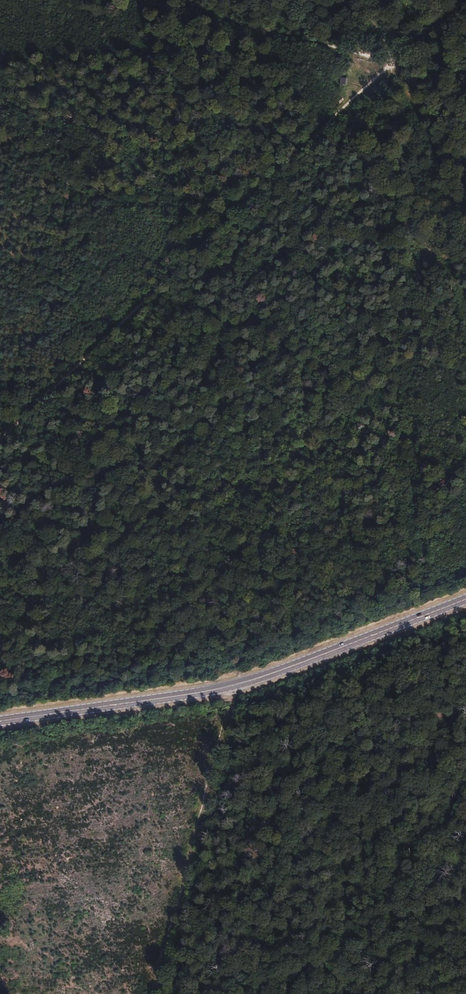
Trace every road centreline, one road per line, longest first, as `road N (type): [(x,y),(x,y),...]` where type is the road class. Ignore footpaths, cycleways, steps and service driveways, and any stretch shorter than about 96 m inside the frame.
road 1 (track): [(394,62),(0,441)]
road 2 (primary): [(0,721),(236,685),(465,599)]
road 3 (track): [(394,62),(465,228)]

